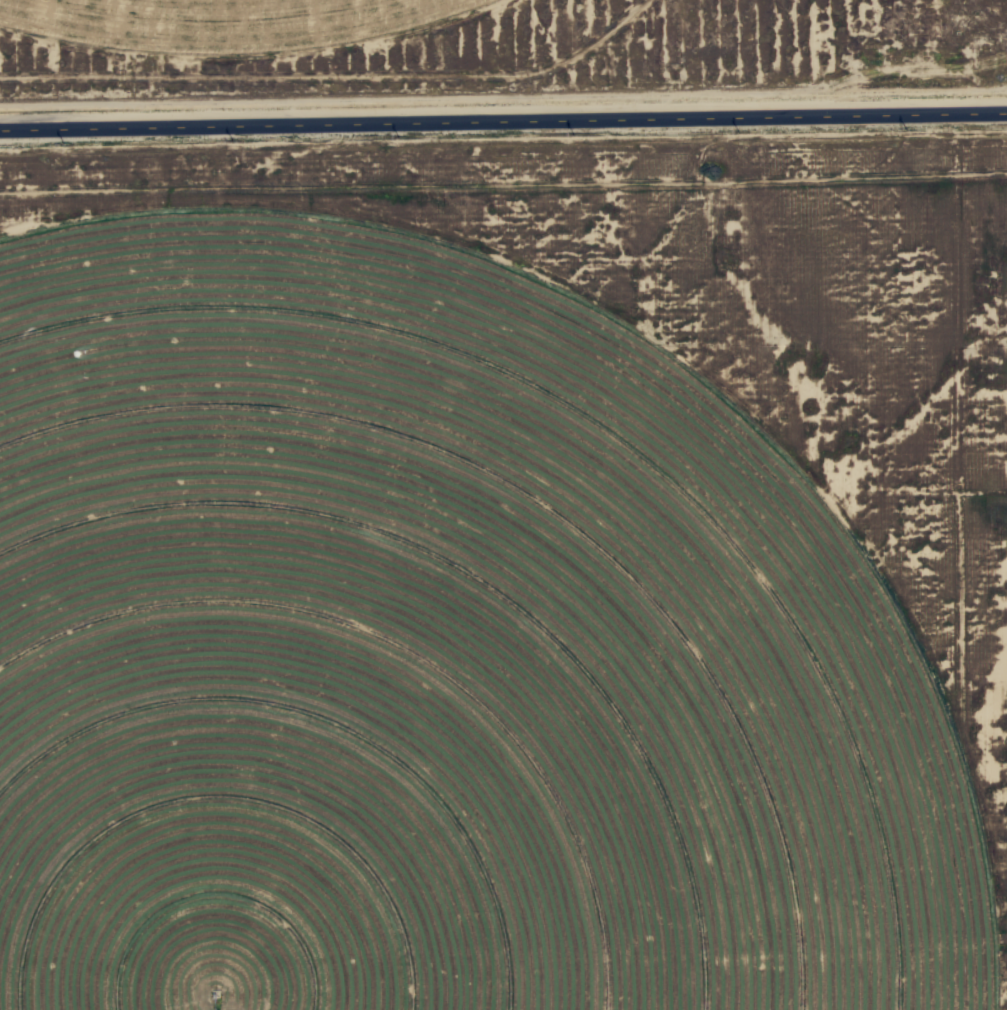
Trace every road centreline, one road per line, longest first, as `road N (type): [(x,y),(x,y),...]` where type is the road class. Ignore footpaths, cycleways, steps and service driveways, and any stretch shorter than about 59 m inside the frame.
road 1 (tertiary): [(1006,111),(0,129)]

